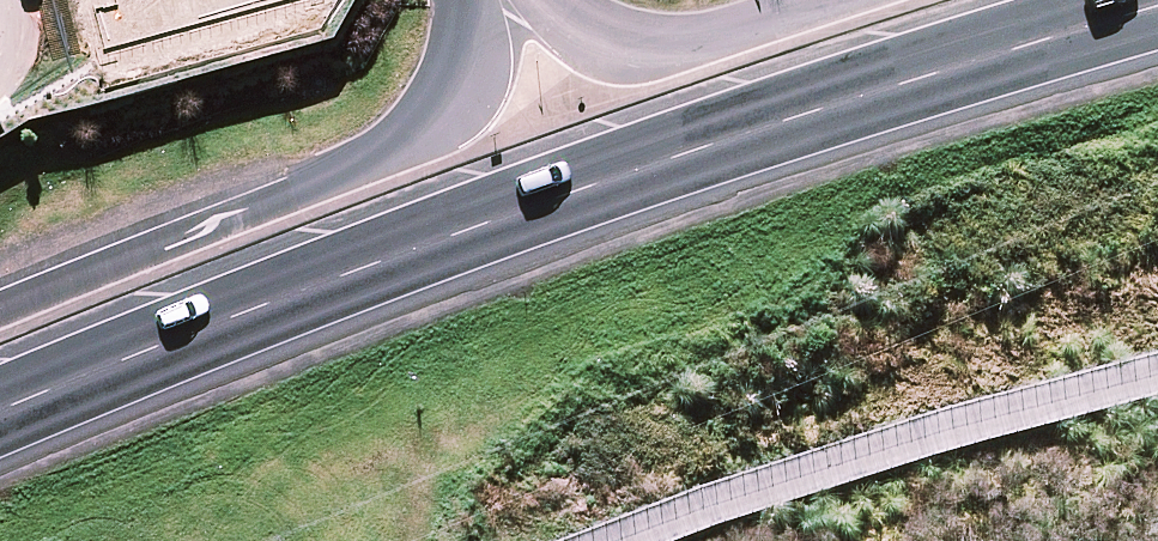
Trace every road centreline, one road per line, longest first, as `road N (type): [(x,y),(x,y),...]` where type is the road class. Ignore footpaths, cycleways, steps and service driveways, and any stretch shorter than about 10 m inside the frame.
road 1 (trunk): [(1157,3),(758,112),(214,303),(0,386)]
road 2 (trunk): [(0,353),(400,158),(444,123),(461,84),(470,0)]
road 3 (trunk): [(543,0),(591,40),(653,49),(815,0)]

